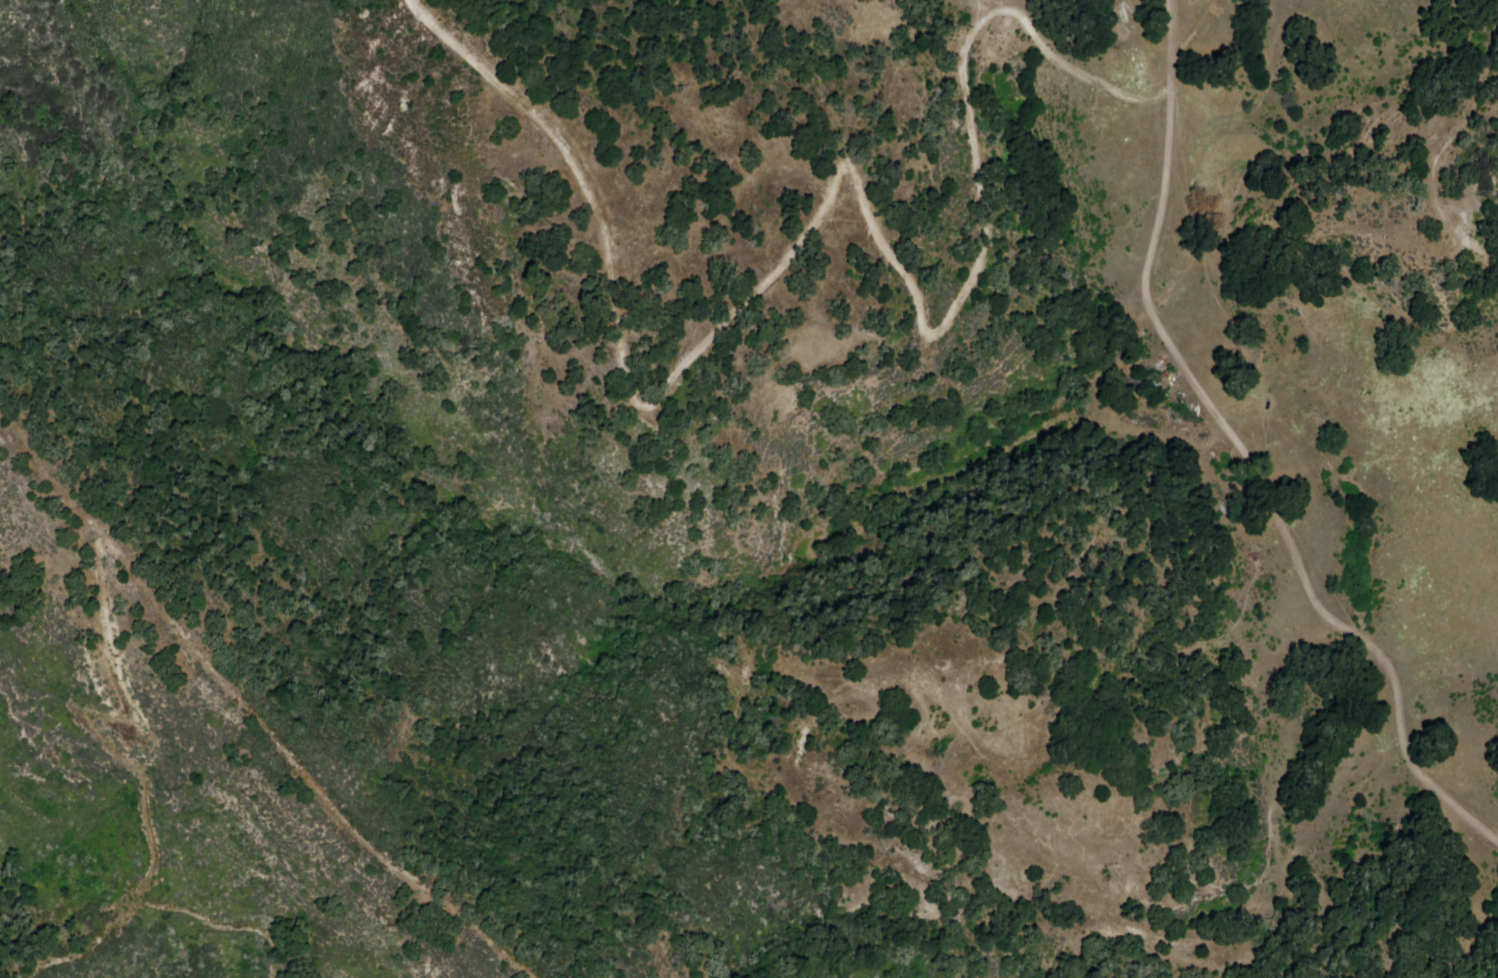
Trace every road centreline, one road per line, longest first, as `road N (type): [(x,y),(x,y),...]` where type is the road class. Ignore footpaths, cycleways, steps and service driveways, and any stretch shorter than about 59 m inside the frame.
road 1 (track): [(502,977),(302,802),(0,451)]

